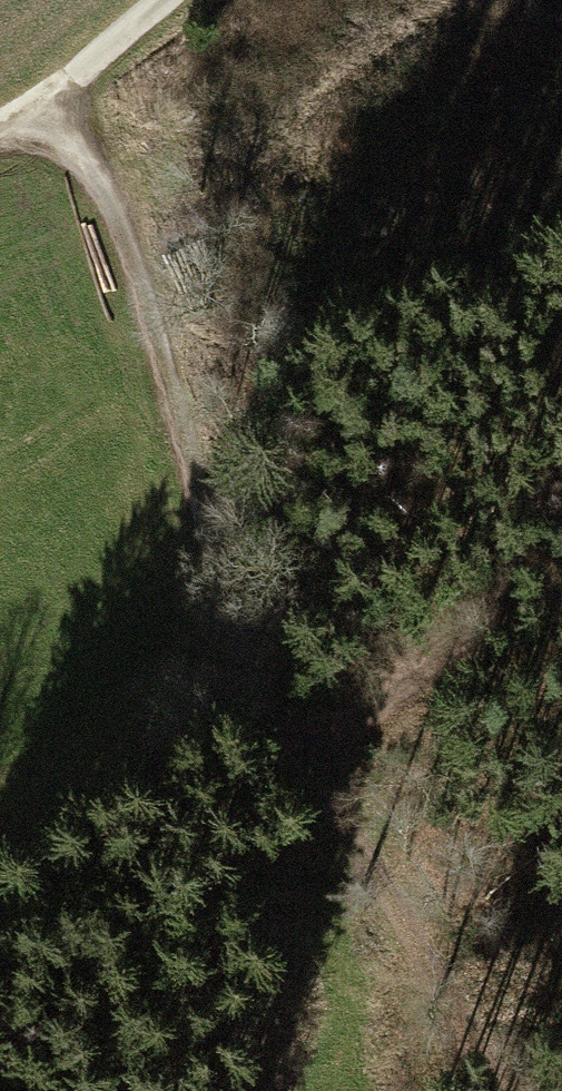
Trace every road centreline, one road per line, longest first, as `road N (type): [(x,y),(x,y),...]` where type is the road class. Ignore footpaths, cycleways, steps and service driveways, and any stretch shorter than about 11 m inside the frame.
road 1 (track): [(46,108),(133,276),(212,555),(314,777)]
road 2 (track): [(314,777),(500,1090)]
road 3 (track): [(561,536),(462,598),(314,777)]
road 4 (track): [(0,132),(46,108),(171,0)]

